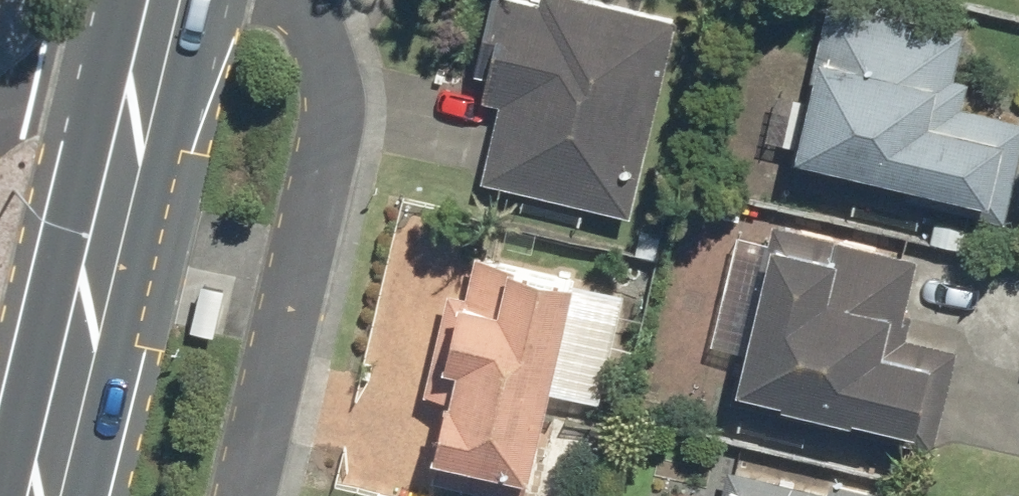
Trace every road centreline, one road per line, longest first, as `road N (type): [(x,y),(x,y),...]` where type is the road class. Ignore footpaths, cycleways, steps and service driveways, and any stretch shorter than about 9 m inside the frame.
road 1 (residential): [(296,0),(323,53),(228,495)]
road 2 (secondary): [(142,60),(42,495)]
road 3 (residential): [(0,129),(53,86),(142,60)]

